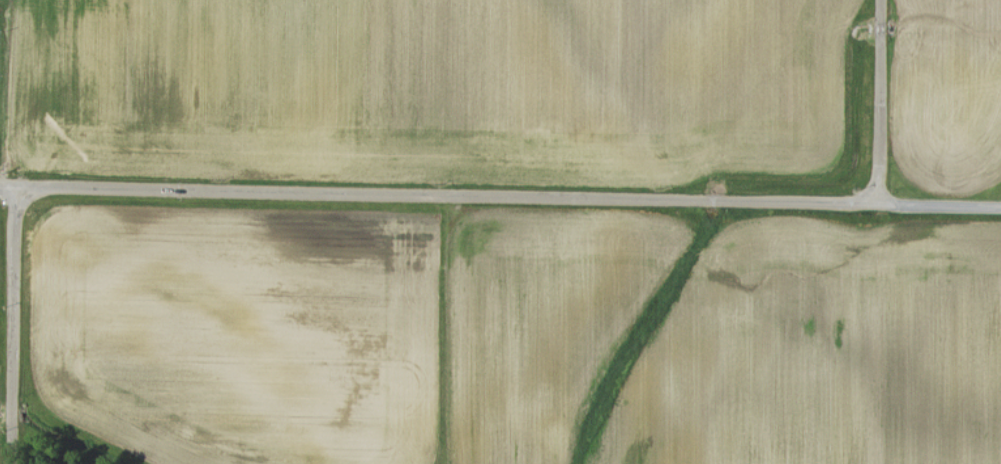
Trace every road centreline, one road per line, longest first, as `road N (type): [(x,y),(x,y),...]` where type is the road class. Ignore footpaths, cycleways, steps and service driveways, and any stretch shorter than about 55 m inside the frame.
road 1 (residential): [(873,206),(17,186)]
road 2 (residential): [(14,463),(17,186)]
road 3 (residential): [(873,206),(878,0)]
road 4 (residential): [(1000,208),(873,206)]

